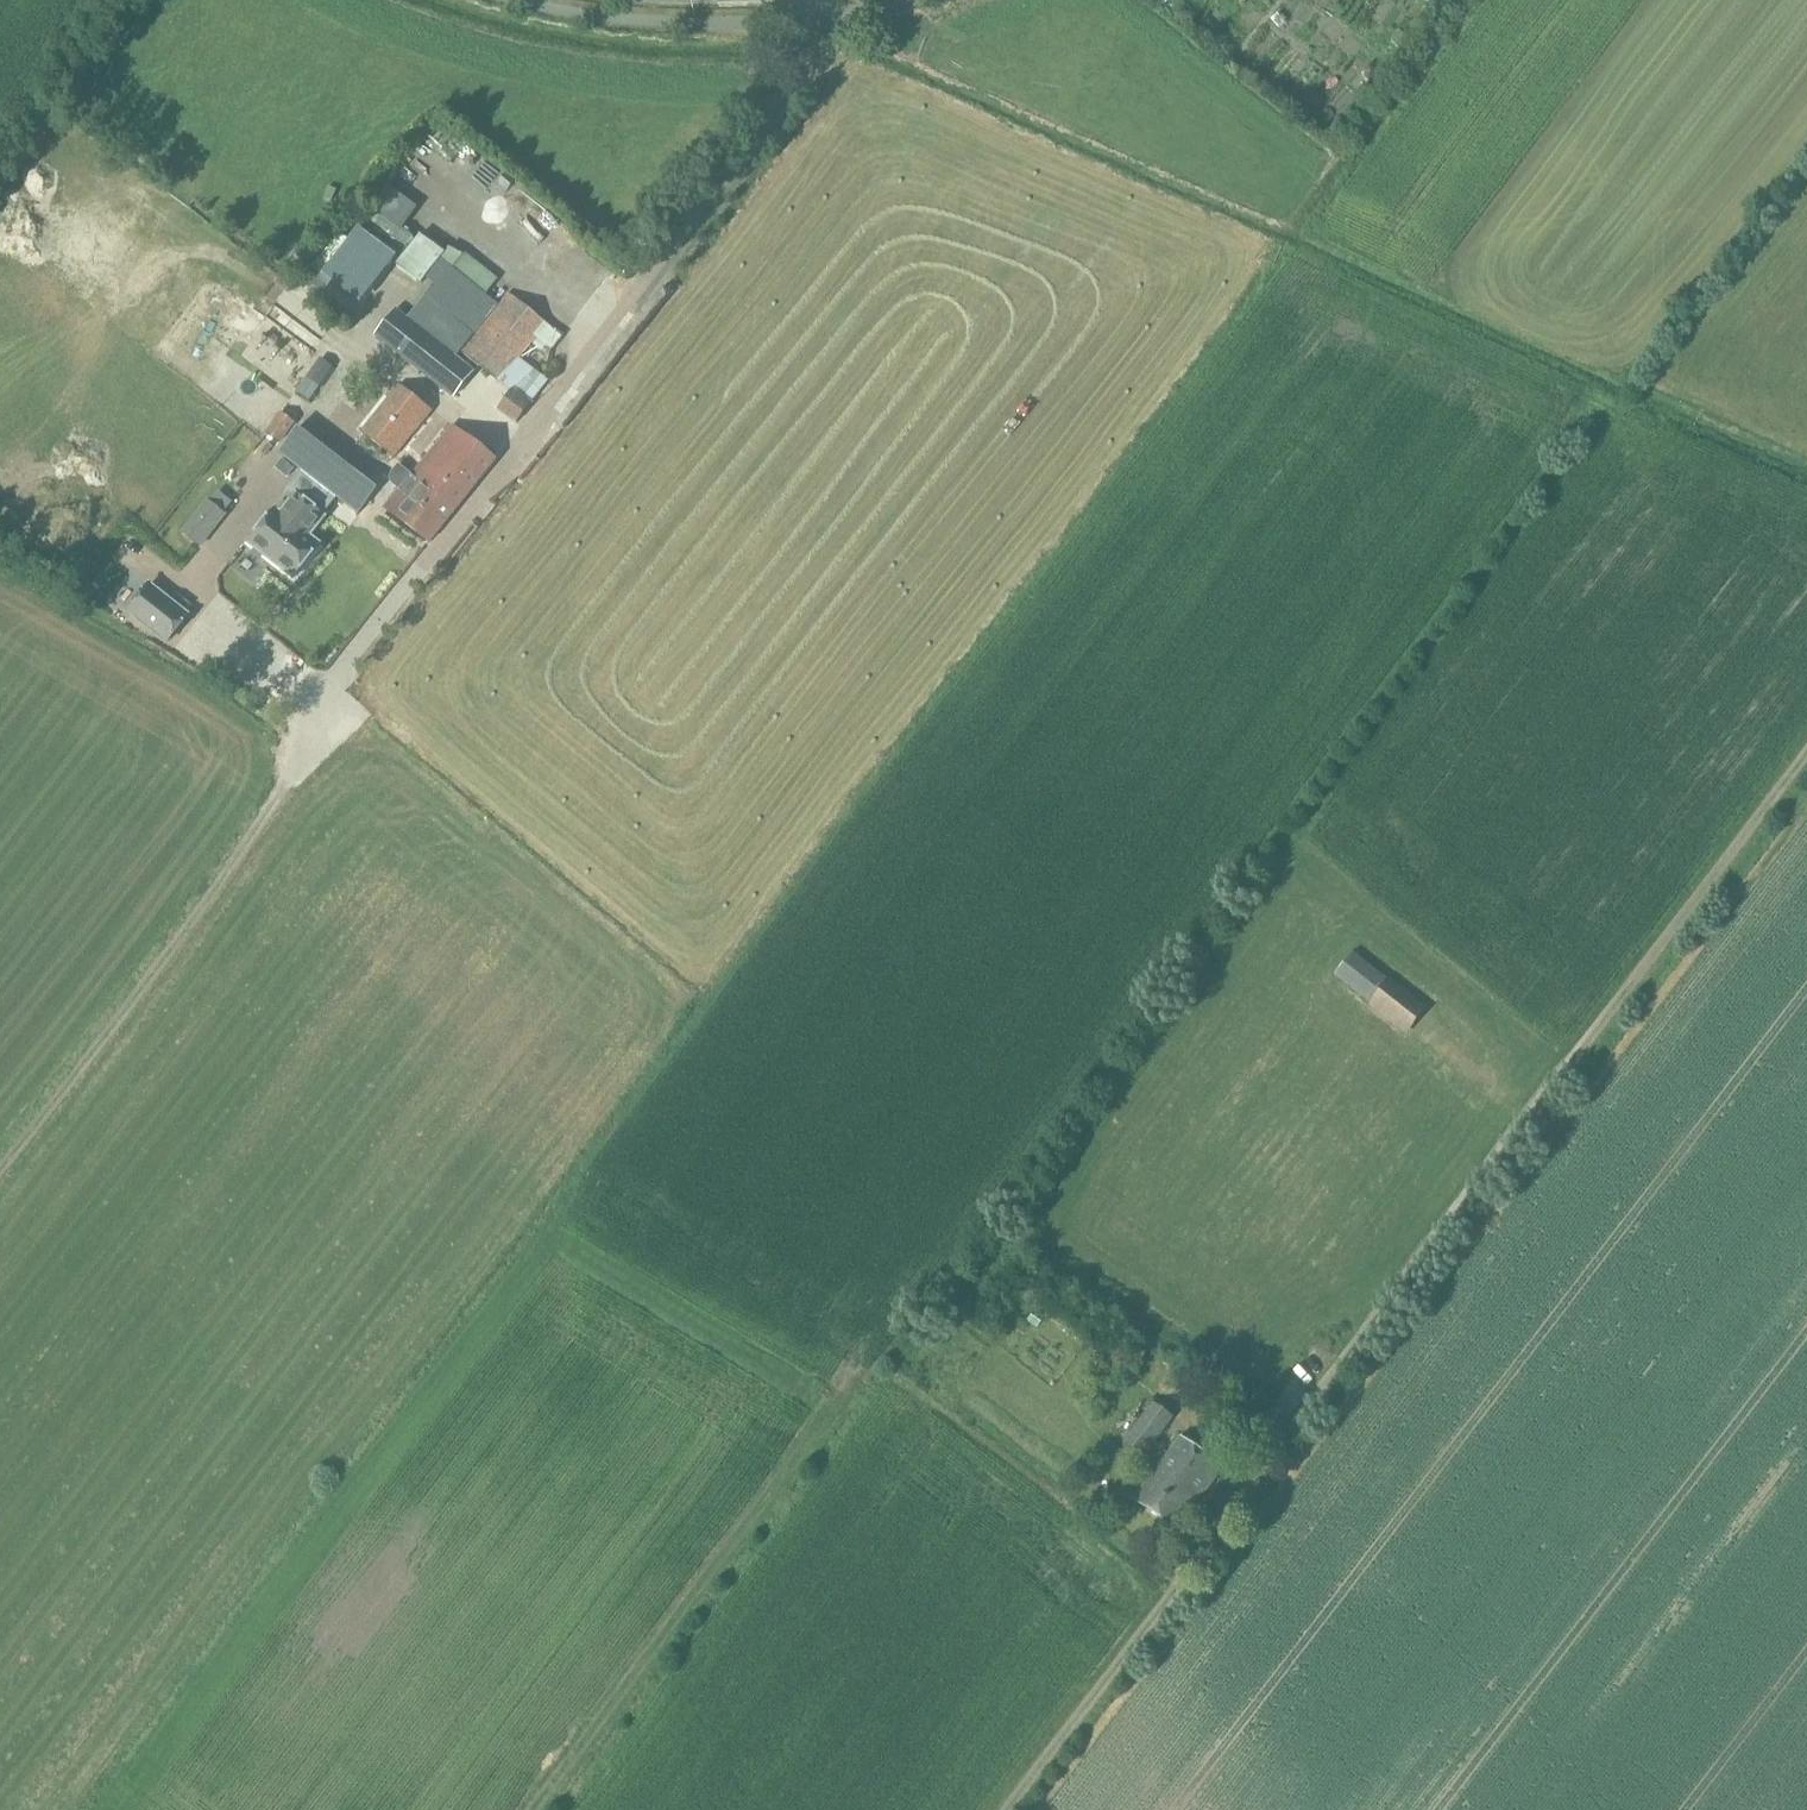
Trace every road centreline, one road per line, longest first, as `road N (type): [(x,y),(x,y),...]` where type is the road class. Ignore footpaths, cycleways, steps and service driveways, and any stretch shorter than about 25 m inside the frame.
road 1 (track): [(1806,752),(1003,1809)]
road 2 (unclassified): [(0,1138),(338,715)]

